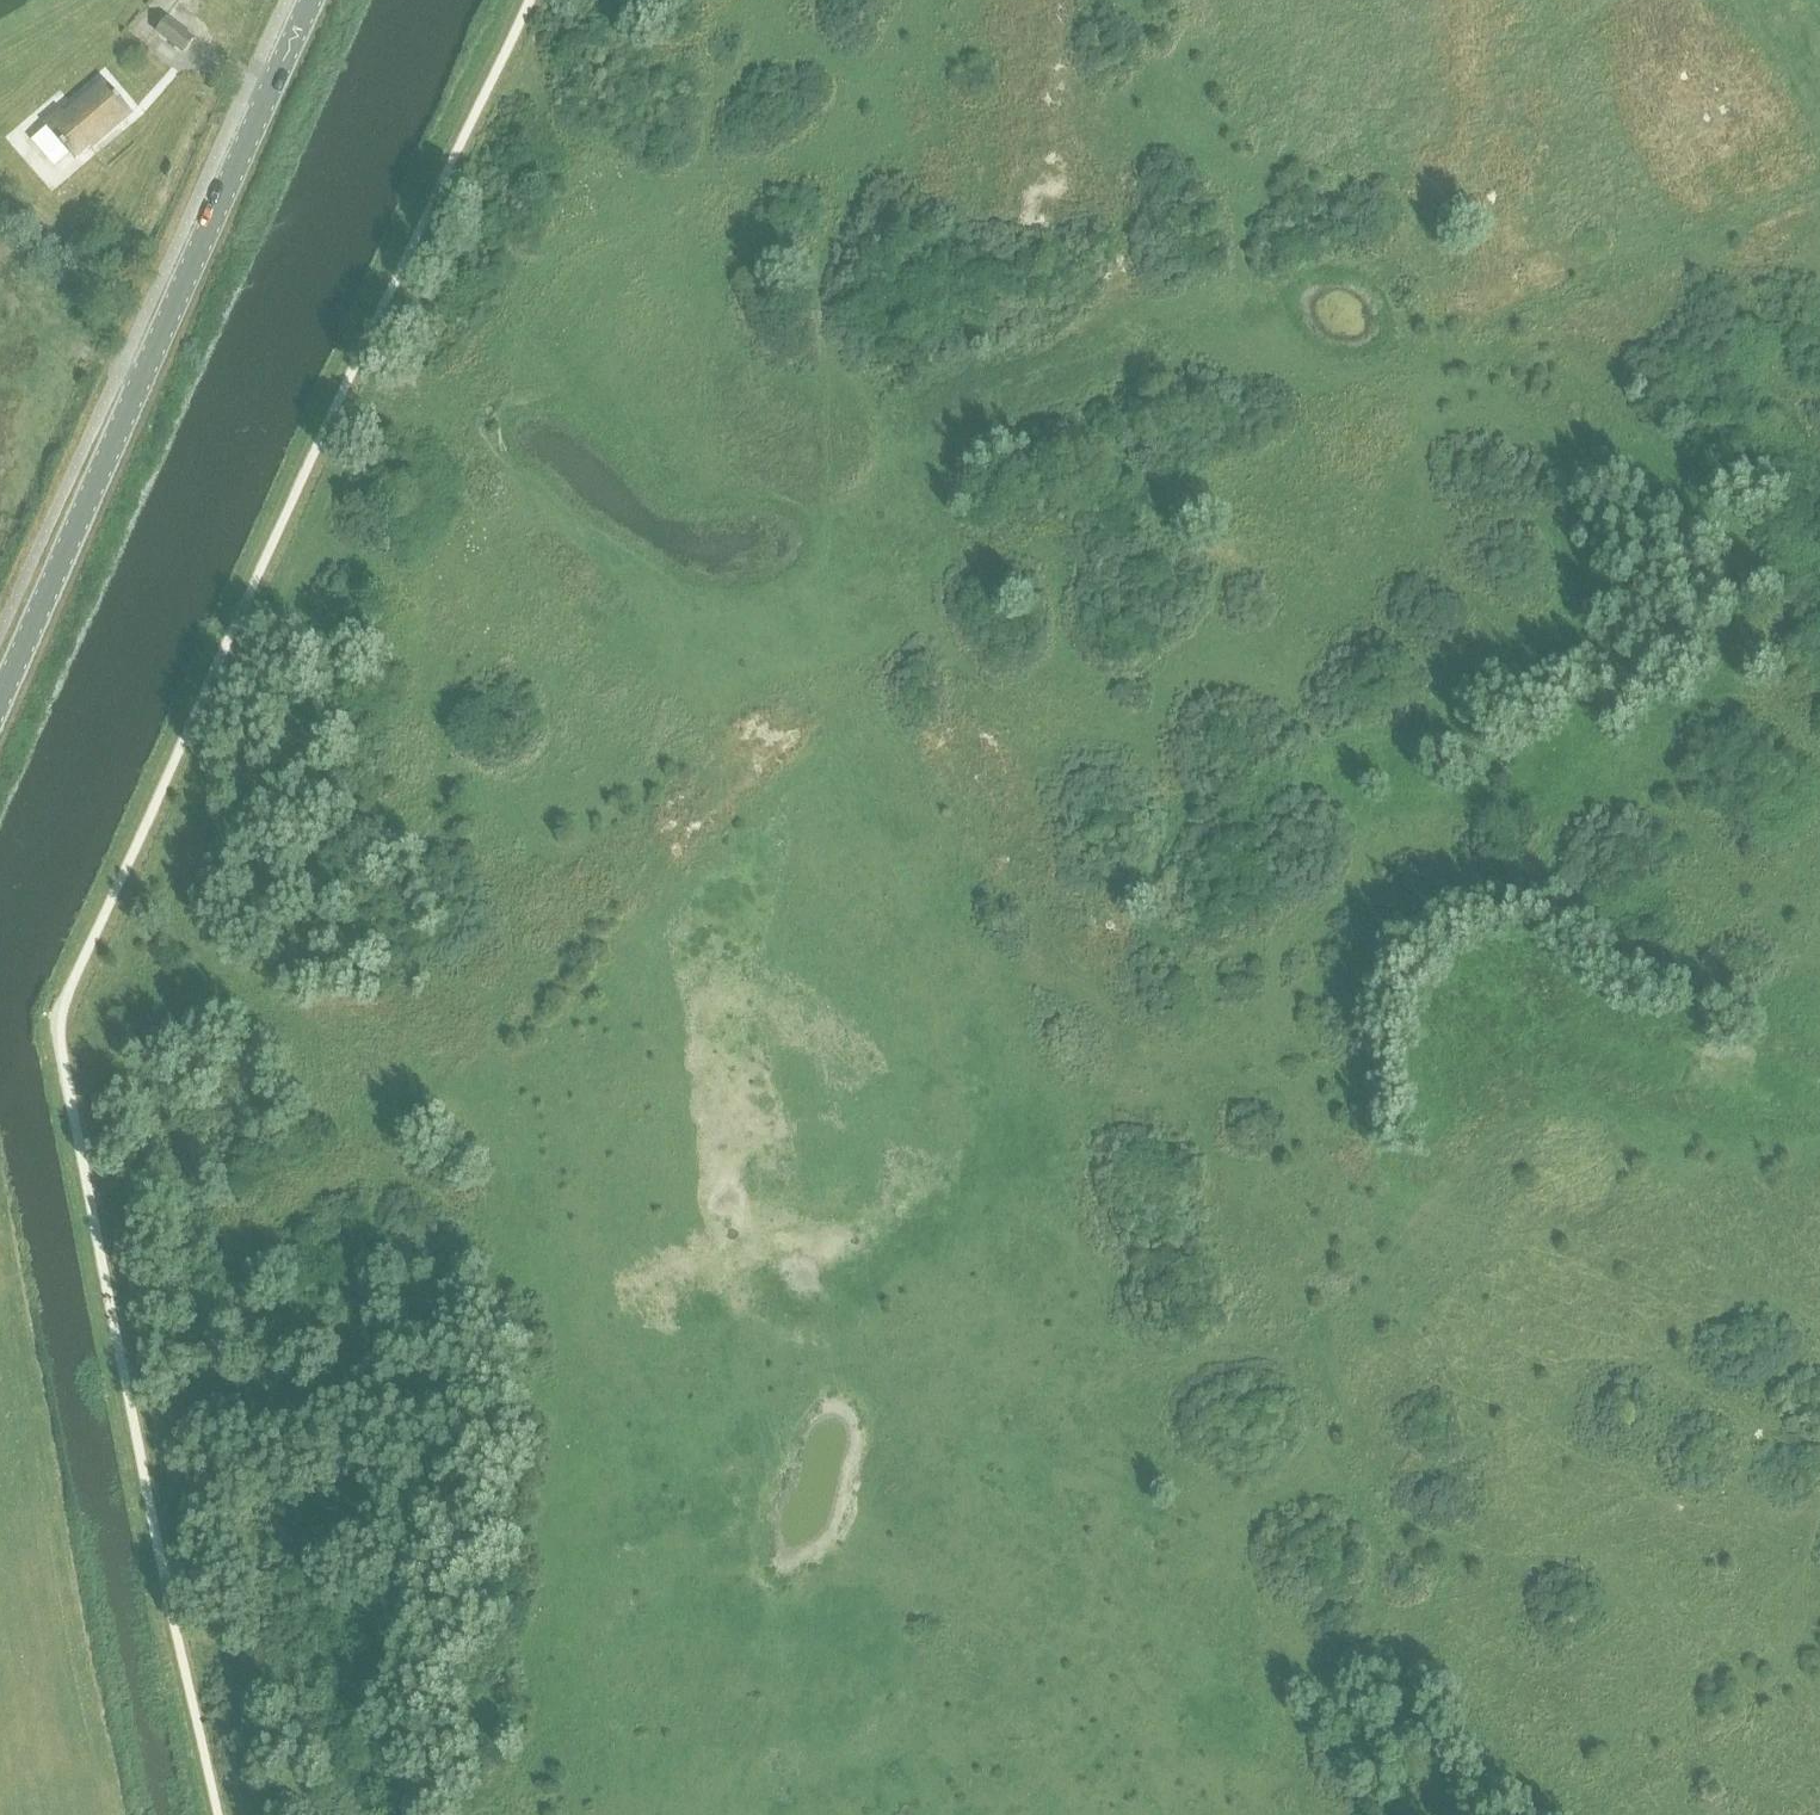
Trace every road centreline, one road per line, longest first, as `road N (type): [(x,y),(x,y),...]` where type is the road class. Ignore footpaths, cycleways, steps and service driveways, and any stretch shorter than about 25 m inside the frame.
road 1 (tertiary): [(0,705),(314,0)]

